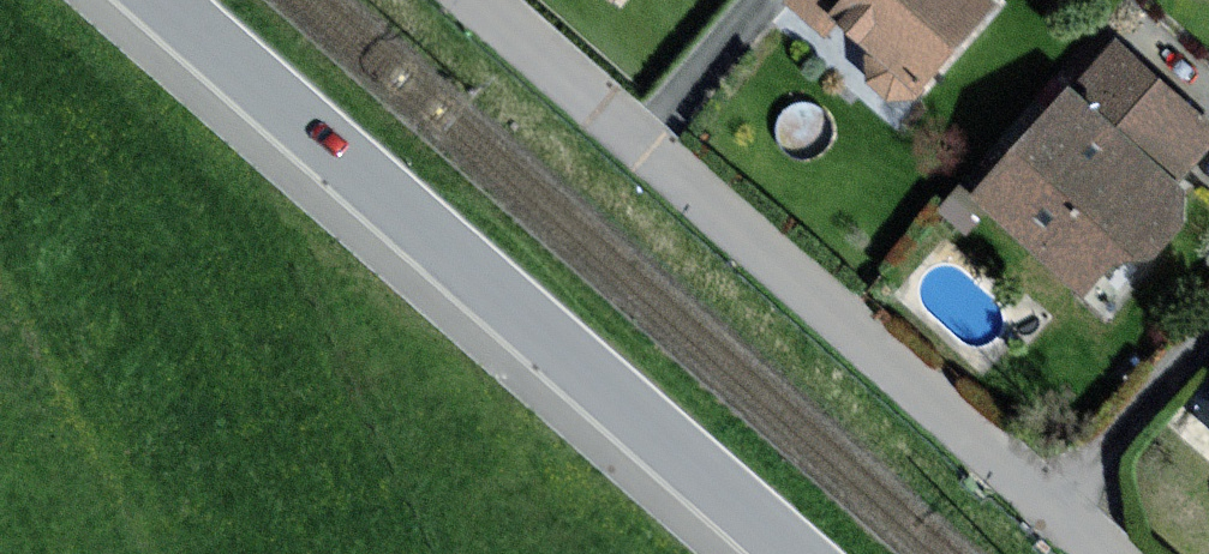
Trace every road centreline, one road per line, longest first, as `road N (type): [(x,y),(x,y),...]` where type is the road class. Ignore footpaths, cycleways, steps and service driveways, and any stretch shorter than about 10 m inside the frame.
road 1 (tertiary): [(162,0),(793,553)]
road 2 (residential): [(1059,508),(472,0)]
road 3 (residential): [(1208,336),(1059,508)]

